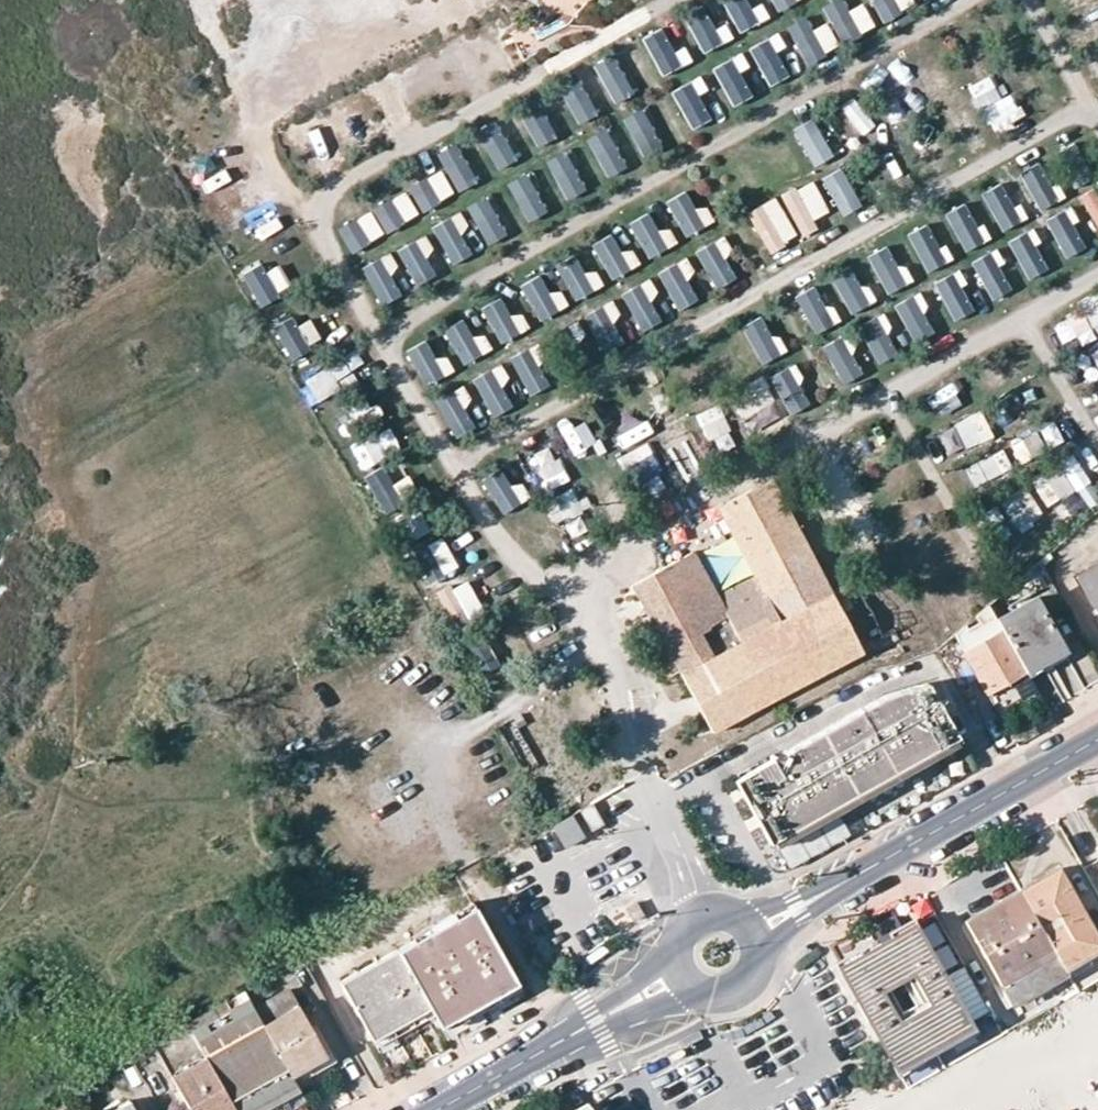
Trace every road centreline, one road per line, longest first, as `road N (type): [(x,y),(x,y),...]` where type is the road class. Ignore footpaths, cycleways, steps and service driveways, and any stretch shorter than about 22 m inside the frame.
road 1 (tertiary): [(758,934),(1097,742)]
road 2 (tertiary): [(444,1109),(680,979)]
road 3 (tertiary): [(758,934),(731,912),(698,915),(675,943),(680,979)]
road 4 (tertiary): [(680,979),(716,1000),(743,993),(761,970),(758,934)]

